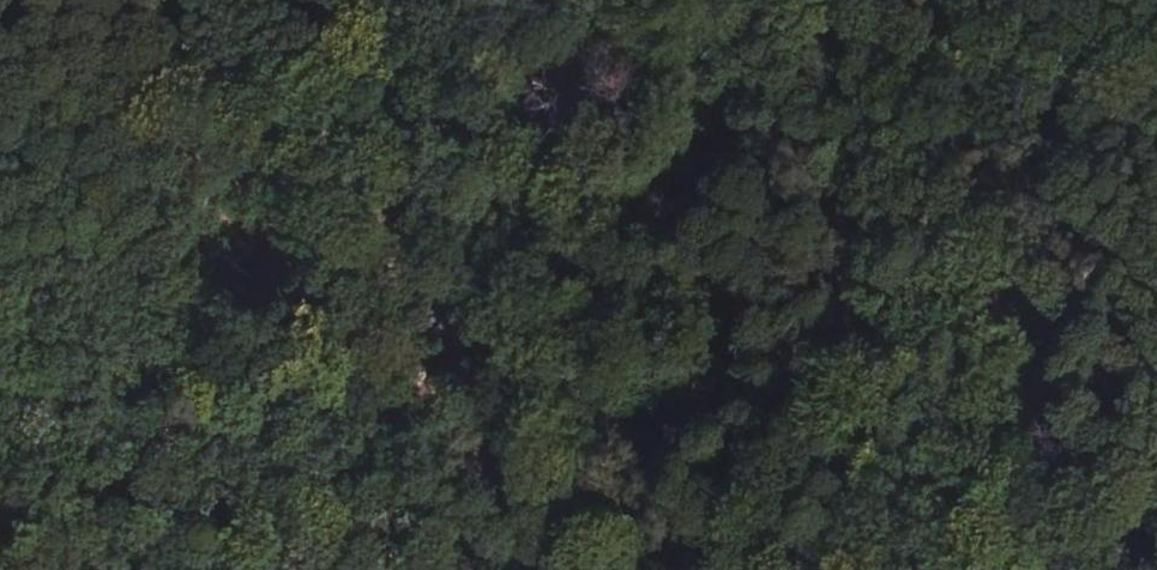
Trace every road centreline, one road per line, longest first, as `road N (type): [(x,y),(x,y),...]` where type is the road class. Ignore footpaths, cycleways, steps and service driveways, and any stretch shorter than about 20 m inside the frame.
road 1 (track): [(173,569),(796,559),(997,547)]
road 2 (track): [(386,563),(412,428),(482,303),(540,129),(629,0)]
road 3 (track): [(549,562),(643,0)]

